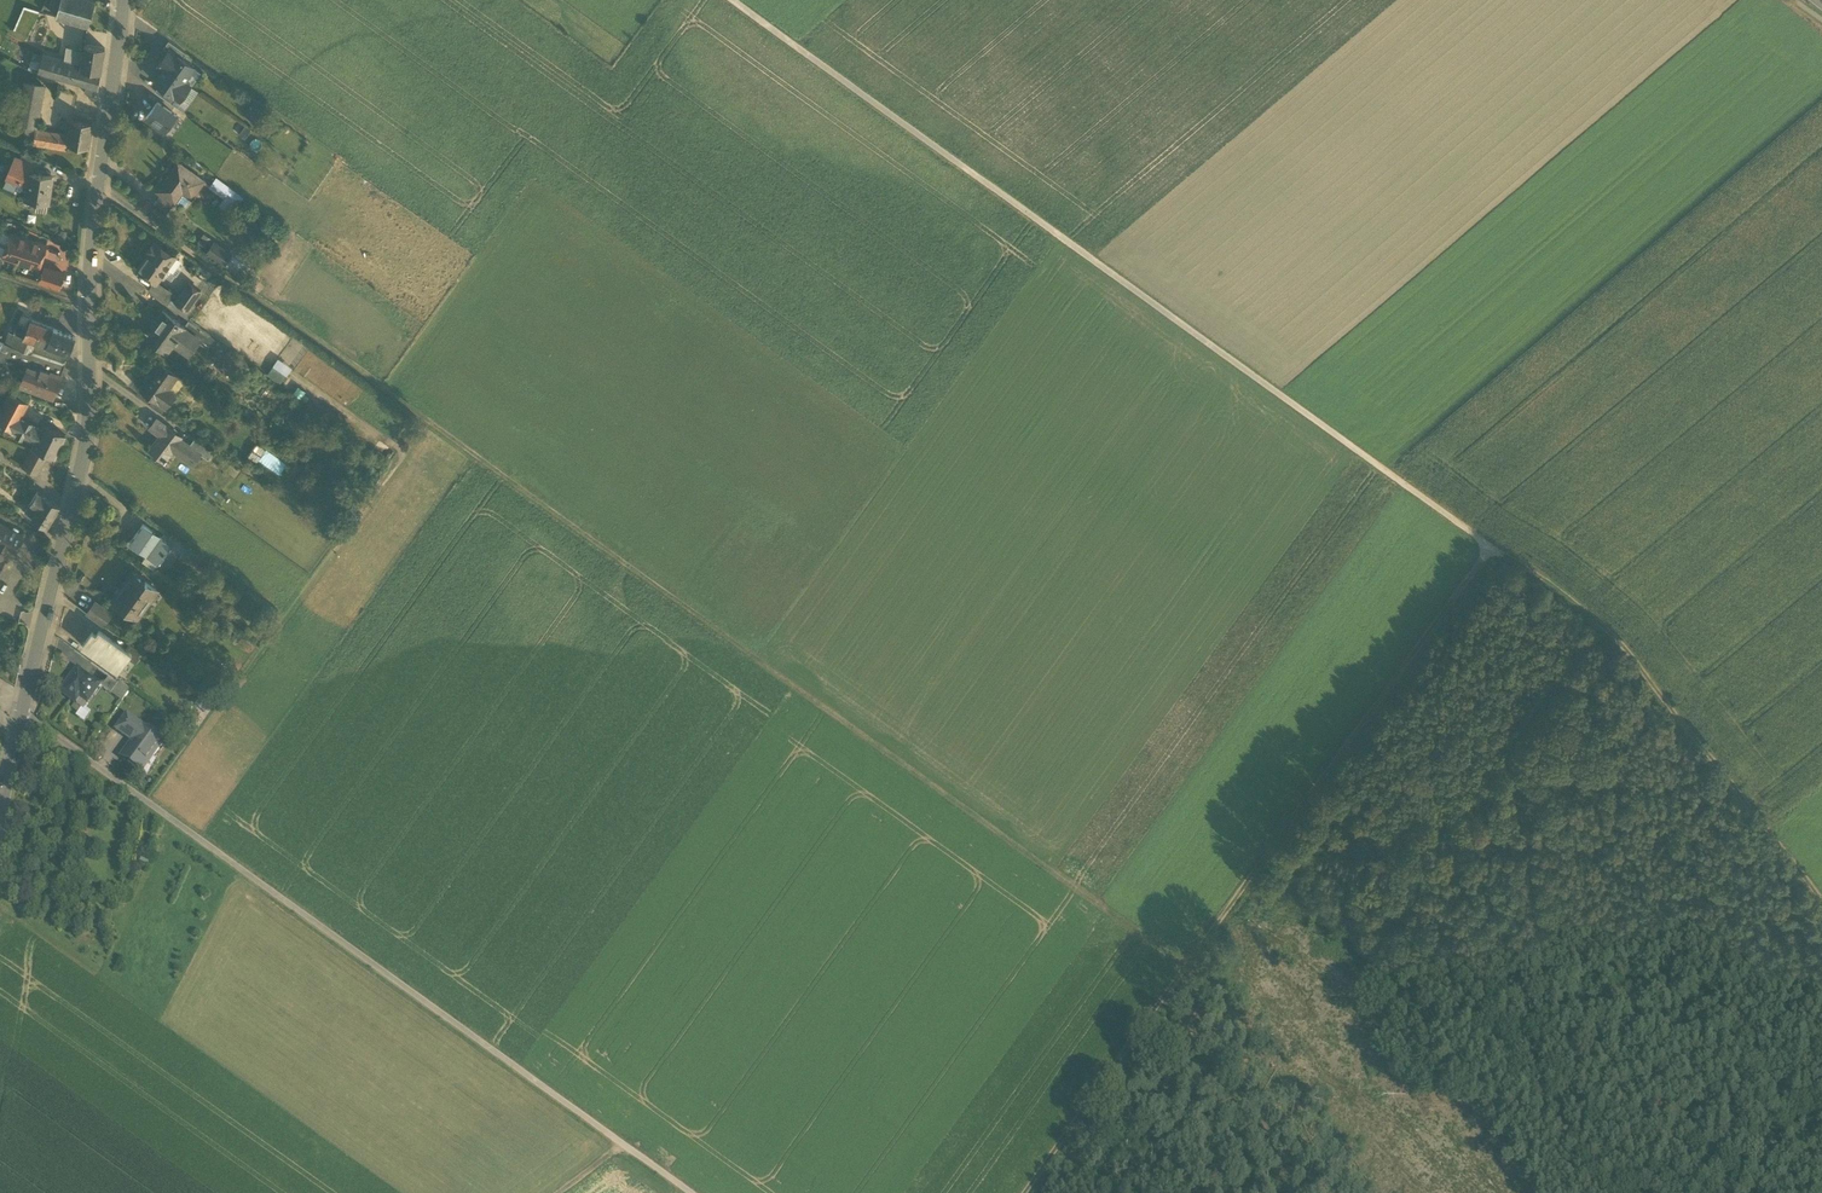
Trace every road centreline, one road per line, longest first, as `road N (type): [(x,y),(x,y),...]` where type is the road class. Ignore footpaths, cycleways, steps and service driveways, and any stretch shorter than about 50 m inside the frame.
road 1 (track): [(99,187),(1197,975)]
road 2 (track): [(733,0),(1500,554)]
road 3 (secondary): [(125,0),(90,259),(81,476),(0,821)]
road 4 (track): [(1038,1192),(1500,554)]
road 5 (track): [(0,899),(409,1192)]
road 6 (track): [(1821,902),(1617,640),(1500,554)]

